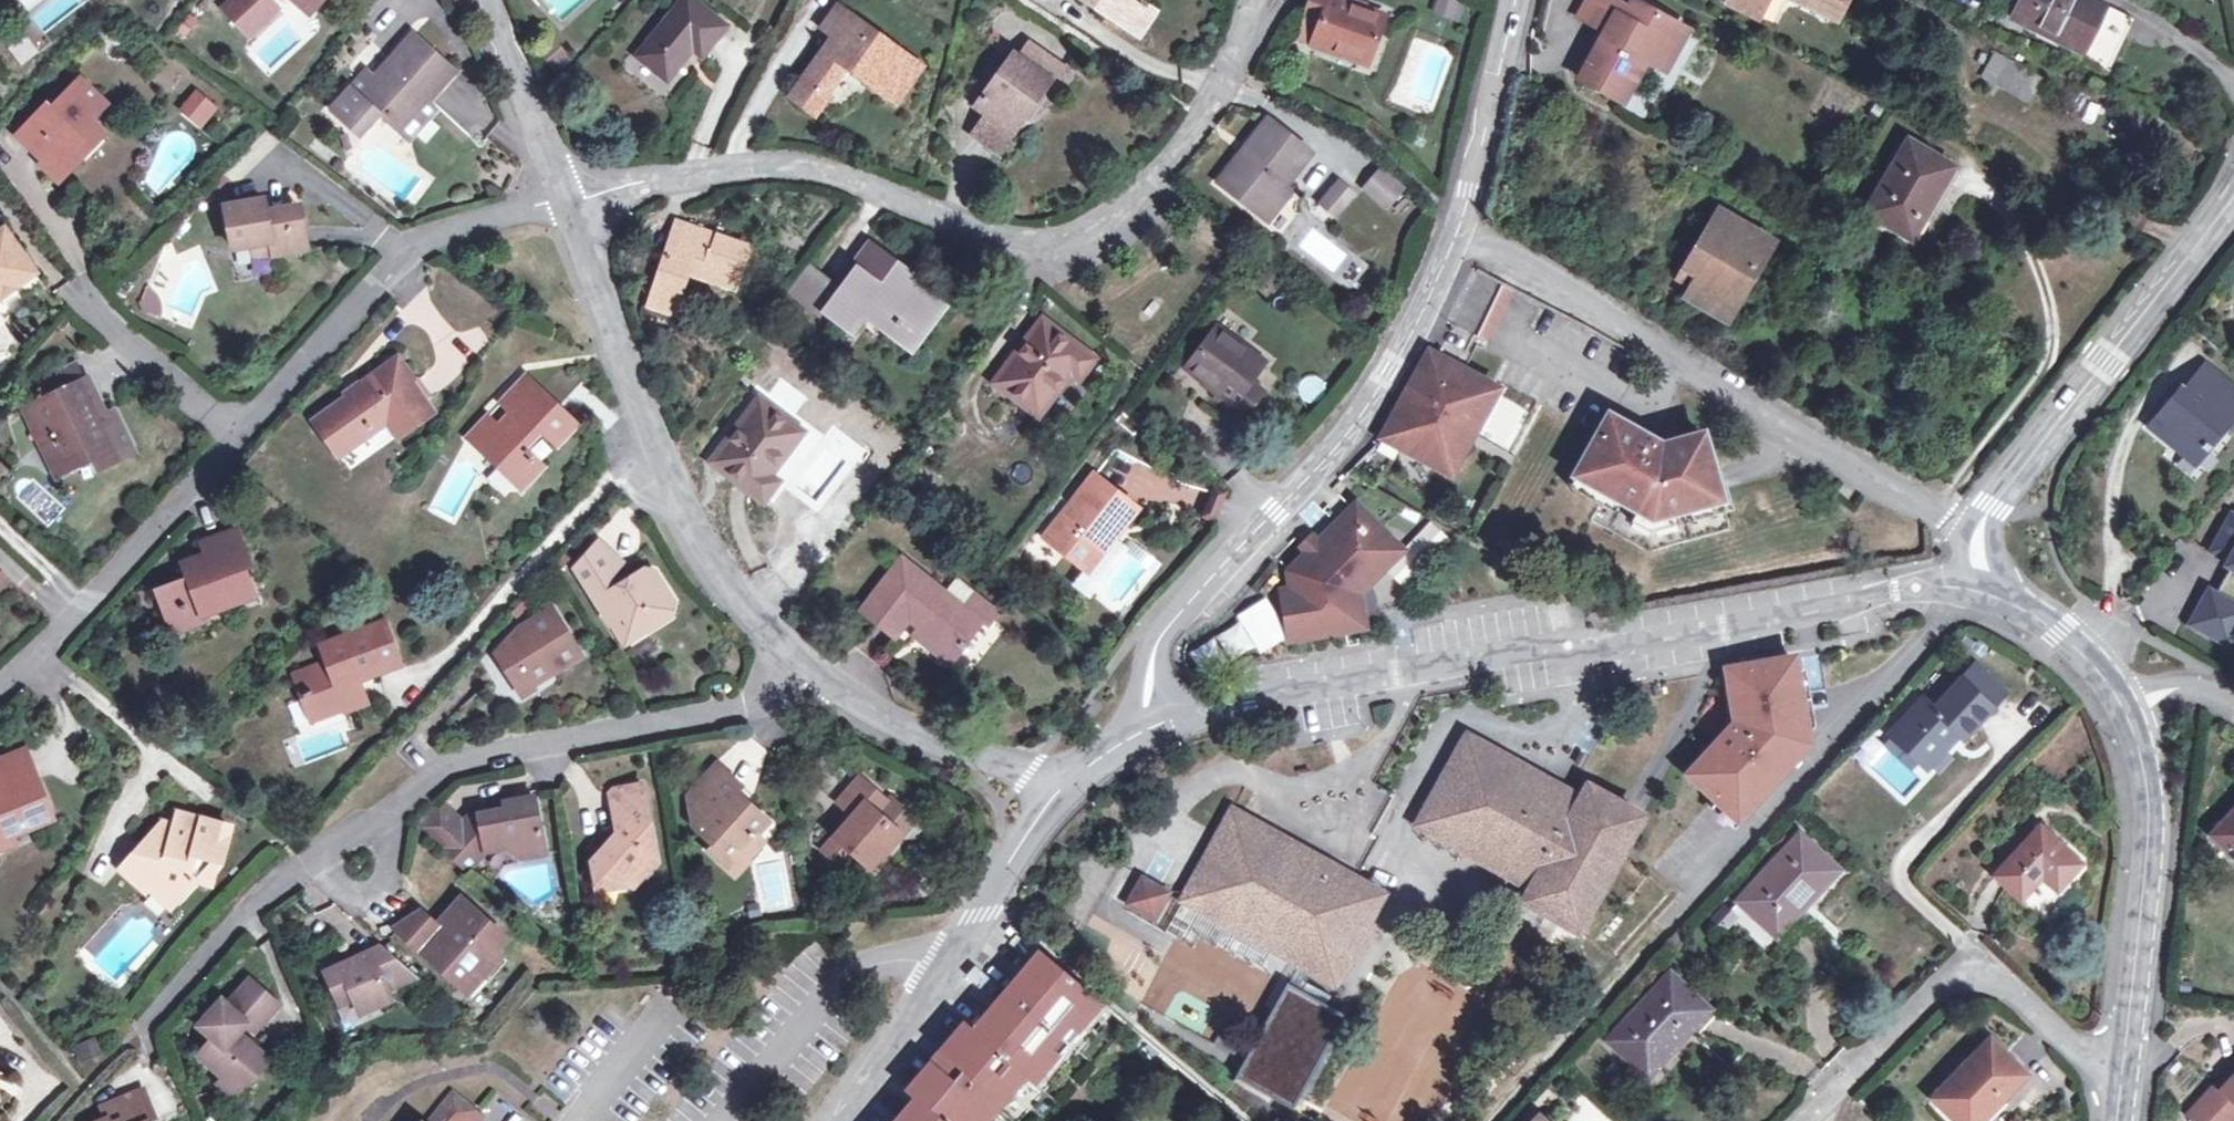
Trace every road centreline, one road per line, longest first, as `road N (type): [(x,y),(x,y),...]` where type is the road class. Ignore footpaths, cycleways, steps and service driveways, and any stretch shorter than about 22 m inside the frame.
road 1 (residential): [(1977,592),(1945,585),(1892,592),(1615,648),(1550,643),(1149,718)]
road 2 (residential): [(560,196),(776,162),(1002,238),(1071,233),(1172,158),(1223,83),(1246,0)]
road 3 (residential): [(814,677),(681,720),(454,757),(258,895),(144,1024)]
road 4 (residential): [(0,697),(425,240),(560,196)]
road 5 (residential): [(1457,232),(1938,506),(1973,535)]
road 6 (residential): [(1457,232),(1359,429),(1201,579),(1151,643),(1149,718)]
road 7 (residential): [(814,677),(680,516),(560,196)]
road 8 (residential): [(1973,535),(2233,190)]
road 9 (residential): [(1808,1120),(1878,1040),(1976,957),(2121,1080)]
road 10 (unclassified): [(832,1120),(1060,781)]
road 11 (unclassified): [(2121,1080),(2149,832),(2141,759),(2117,690)]
road 12 (residential): [(1060,781),(945,740),(814,677)]
road 13 (residential): [(1514,0),(1461,191),(1457,232)]
road 14 (residential): [(560,196),(484,0)]
road 15 (unclassified): [(1977,592),(2039,621),(2117,690)]
road 16 (residential): [(2117,690),(2209,692),(2233,707)]

